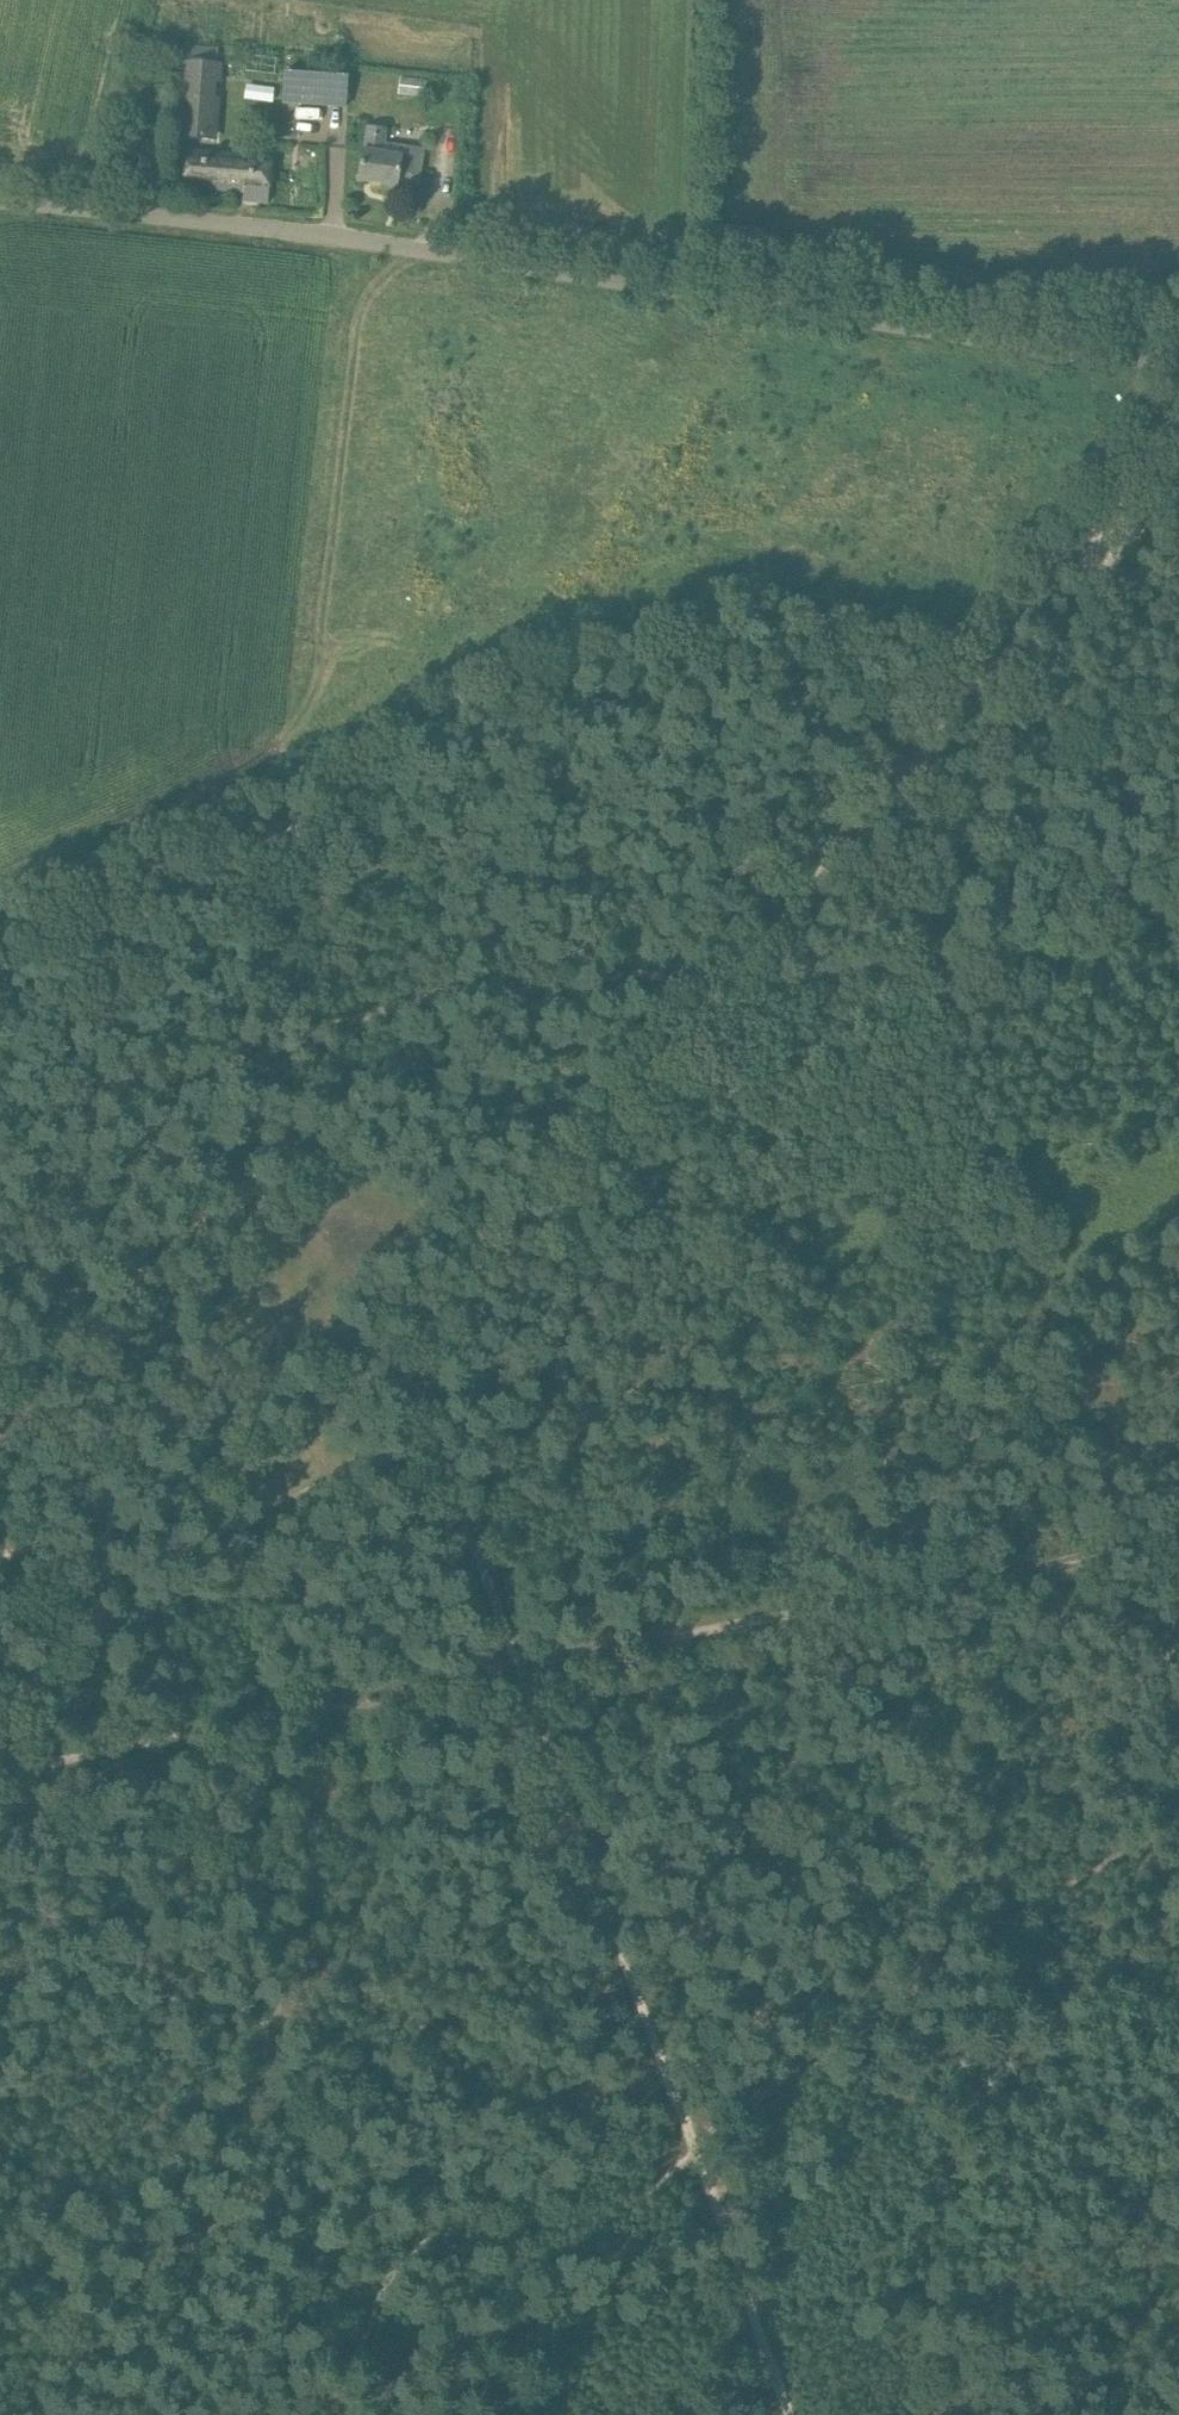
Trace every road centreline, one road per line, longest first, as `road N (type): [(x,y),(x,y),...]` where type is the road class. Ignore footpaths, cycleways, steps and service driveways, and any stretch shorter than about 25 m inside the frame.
road 1 (unclassified): [(1178,346),(0,198)]
road 2 (track): [(514,1655),(409,1381),(414,1359),(719,963)]
road 3 (track): [(793,2414),(639,1970),(514,1655)]
road 4 (track): [(1178,1528),(514,1655)]
road 5 (track): [(514,1655),(0,1762)]
road 6 (track): [(953,668),(1178,375)]
road 7 (track): [(719,963),(851,800)]
road 8 (track): [(851,800),(953,668)]

